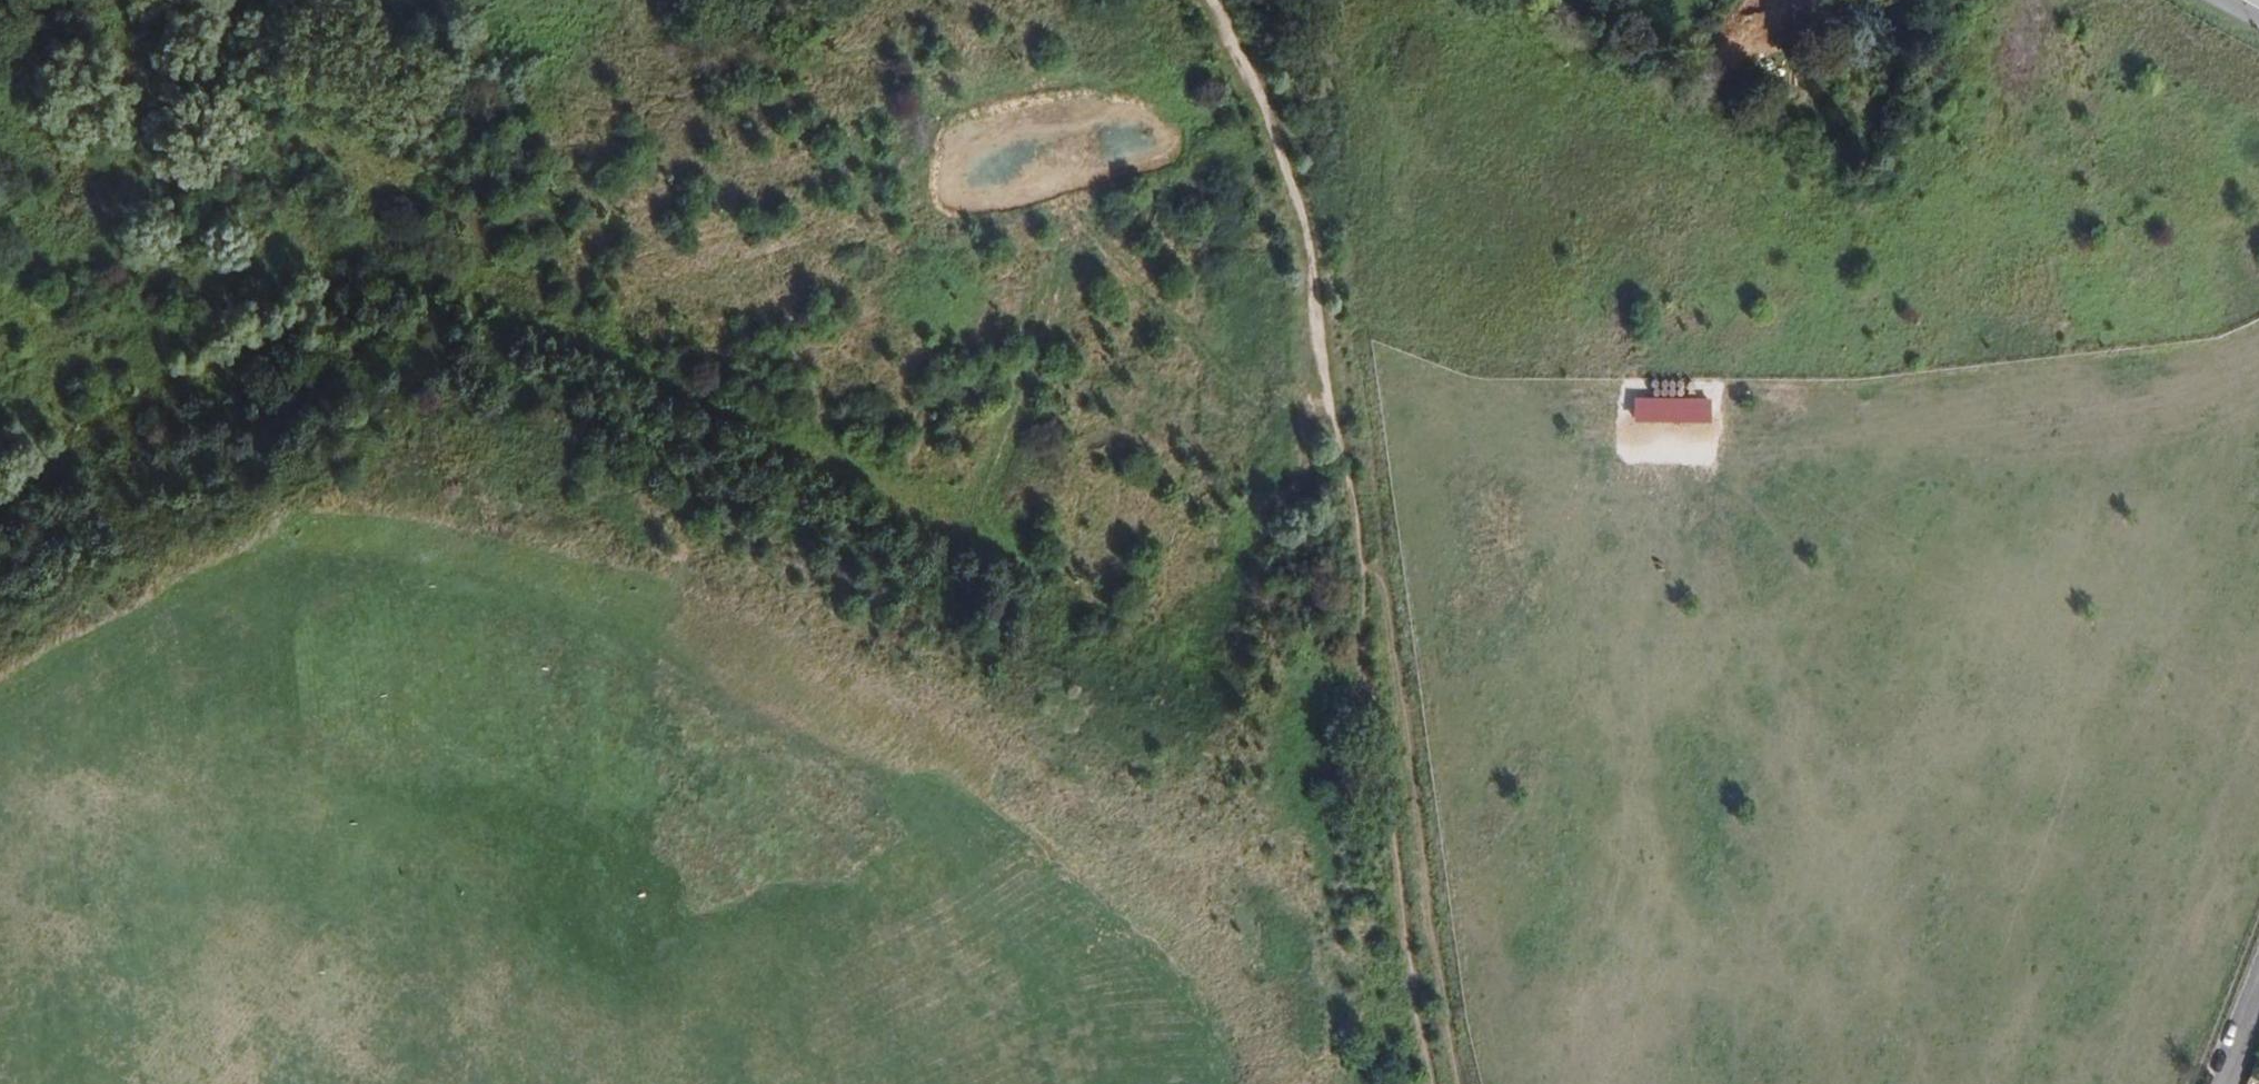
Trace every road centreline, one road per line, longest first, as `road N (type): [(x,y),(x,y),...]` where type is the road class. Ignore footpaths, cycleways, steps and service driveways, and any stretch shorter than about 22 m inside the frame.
road 1 (track): [(1346,476),(1294,167),(1236,37)]

